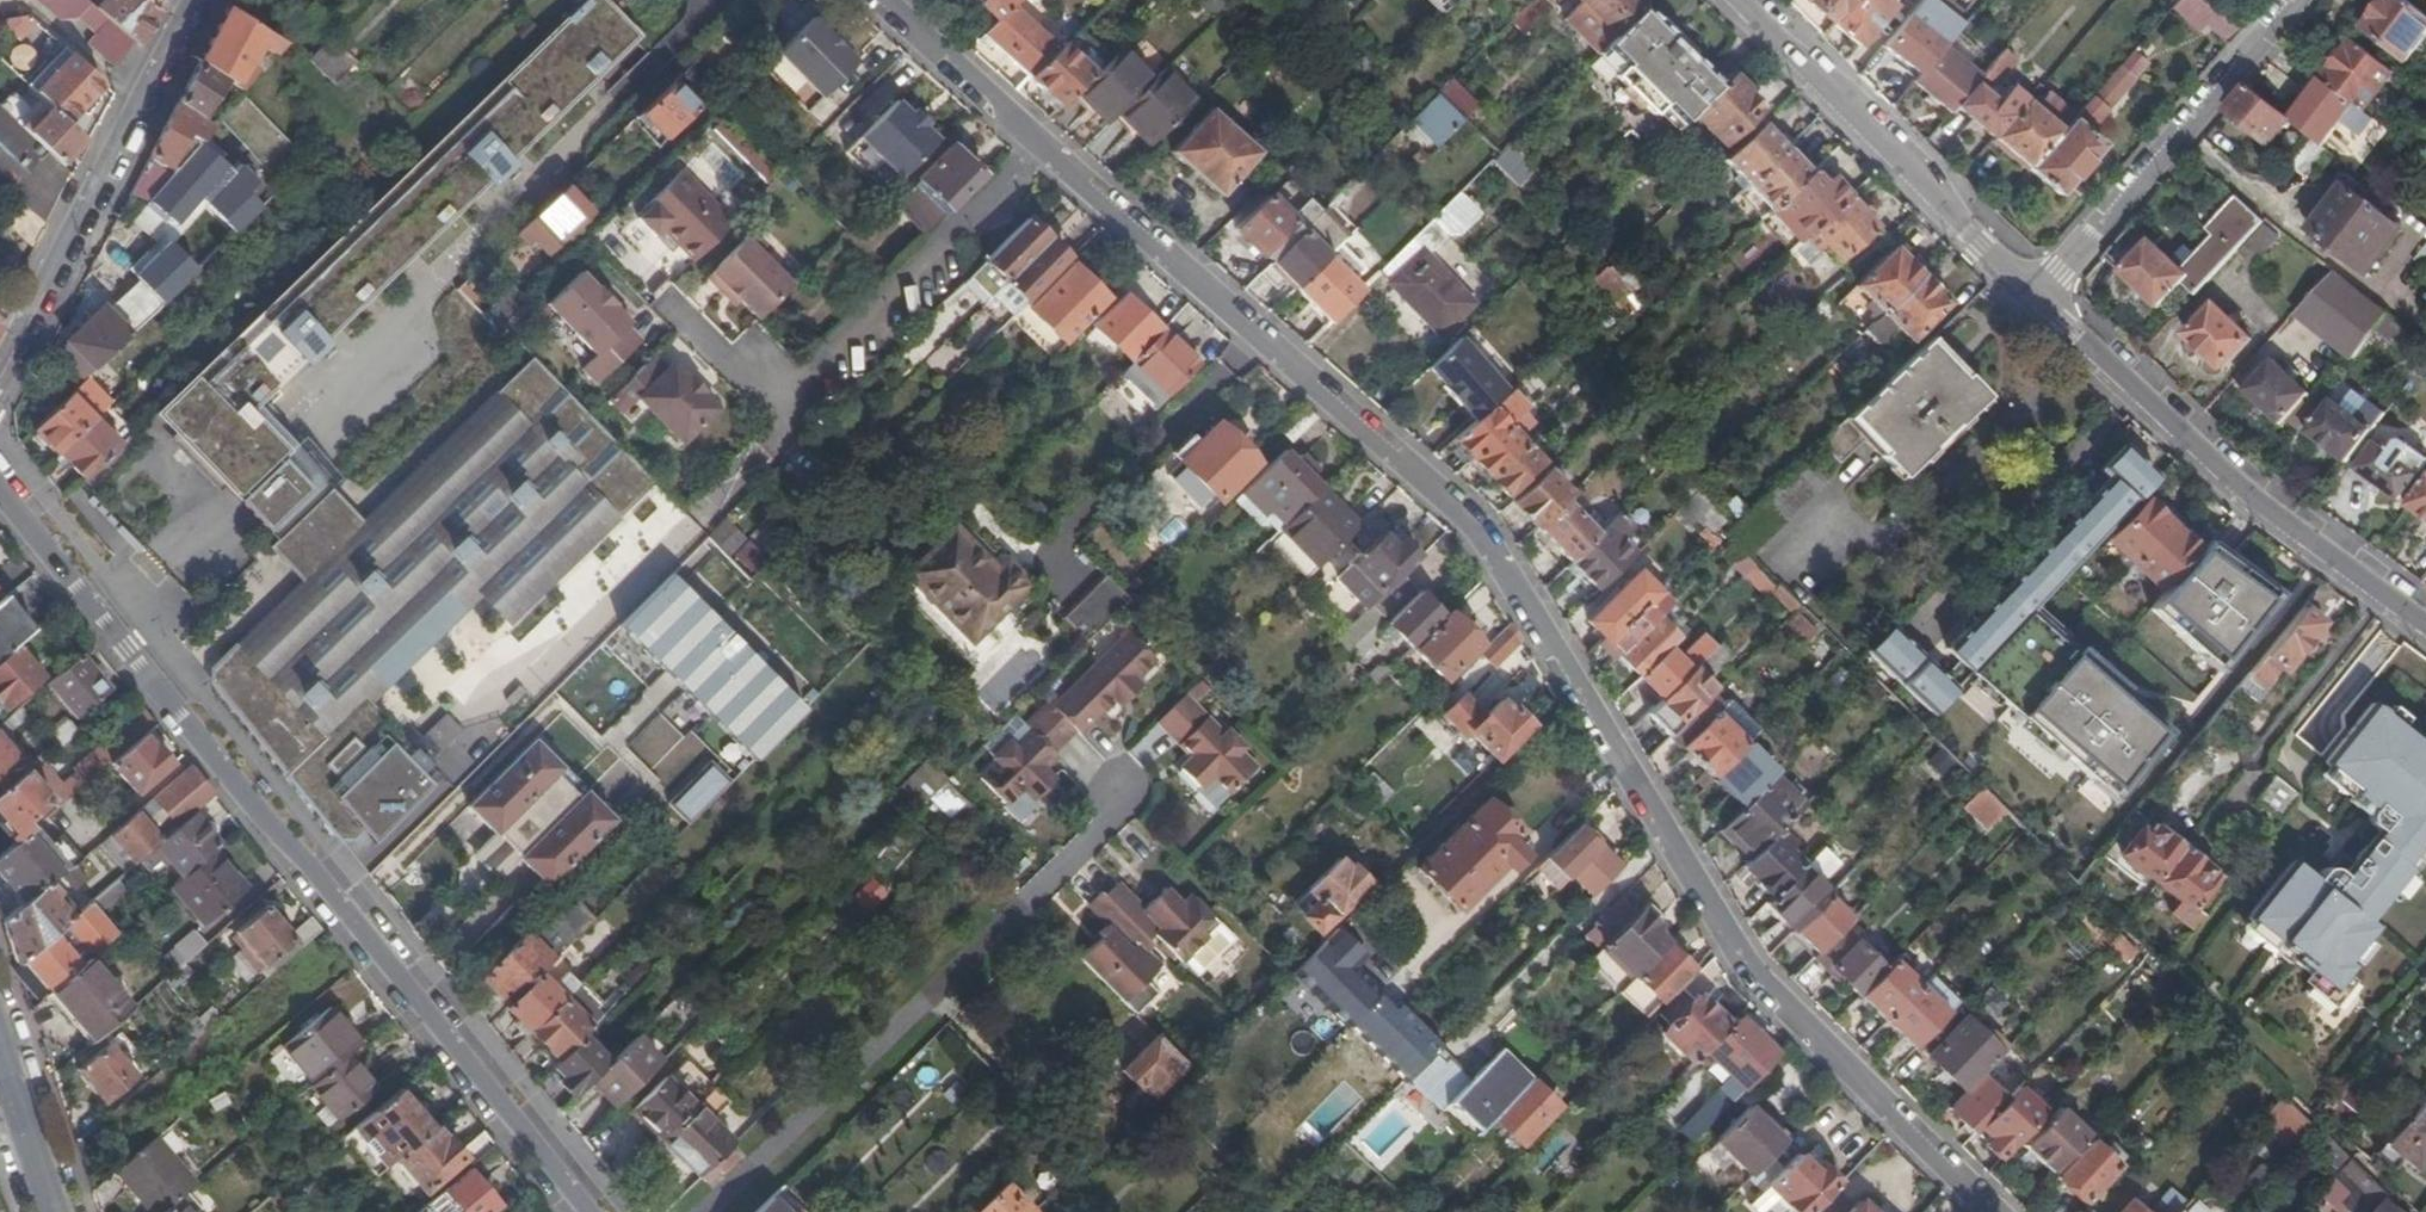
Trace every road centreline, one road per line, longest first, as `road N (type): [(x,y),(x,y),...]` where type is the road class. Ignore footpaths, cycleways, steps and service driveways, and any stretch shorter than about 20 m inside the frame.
road 1 (residential): [(1986,1211),(1752,978),(1492,555),(1455,511),(874,0)]
road 2 (residential): [(0,492),(600,1211)]
road 3 (secondary): [(2425,626),(2246,493),(2036,295)]
road 4 (secondary): [(2036,295),(1740,0)]
road 5 (residential): [(0,362),(192,0)]
road 6 (residential): [(2291,0),(2036,295)]
road 7 (primary): [(53,1211),(0,1051)]

